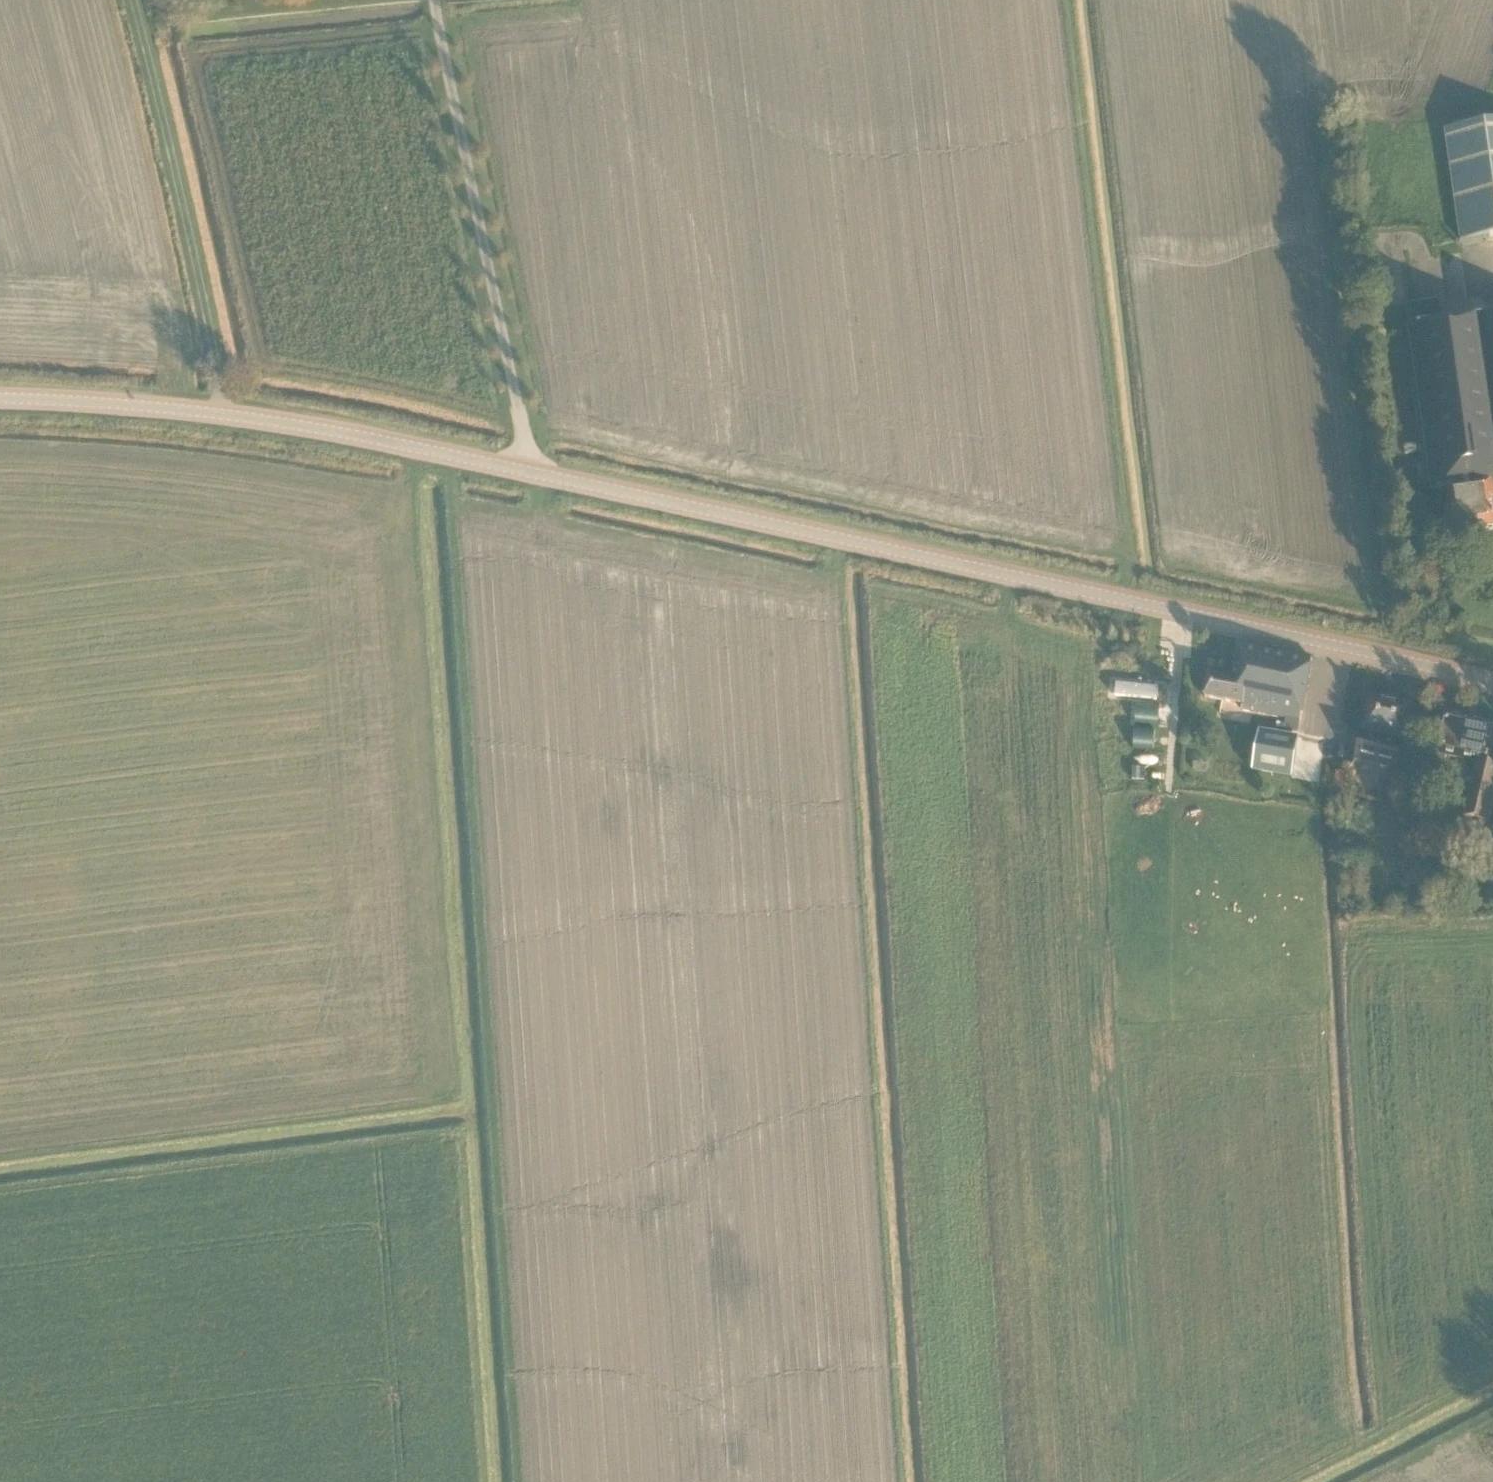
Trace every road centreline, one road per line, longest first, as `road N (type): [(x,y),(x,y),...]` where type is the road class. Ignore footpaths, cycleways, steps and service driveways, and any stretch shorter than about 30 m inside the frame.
road 1 (tertiary): [(1492,685),(311,430),(0,405)]

